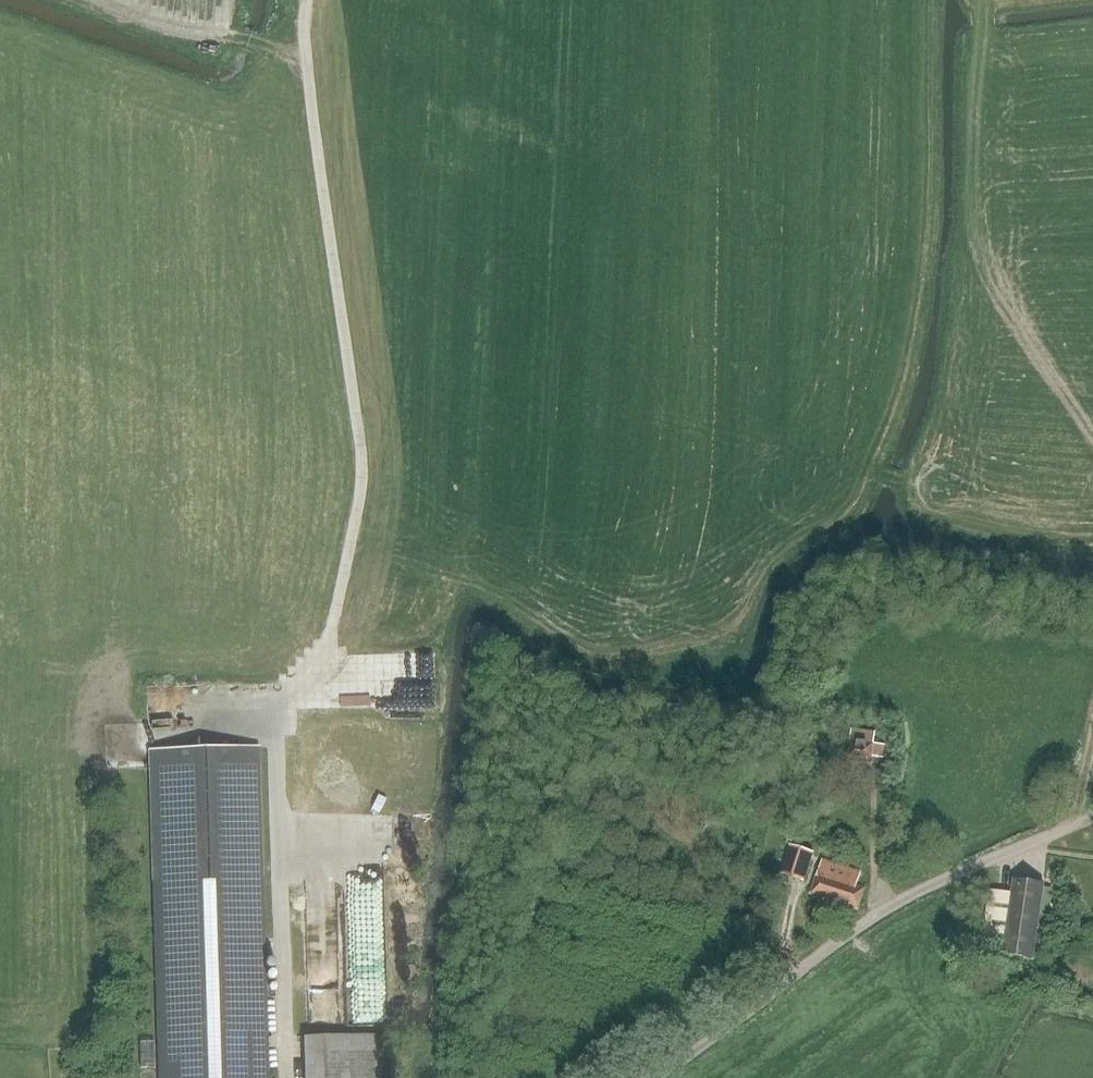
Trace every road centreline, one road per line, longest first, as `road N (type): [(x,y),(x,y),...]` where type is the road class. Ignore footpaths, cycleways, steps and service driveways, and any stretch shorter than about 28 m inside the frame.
road 1 (track): [(306,0),(311,105),(361,484),(316,694),(275,695)]
road 2 (unclassified): [(653,1077),(873,916),(1092,818)]

